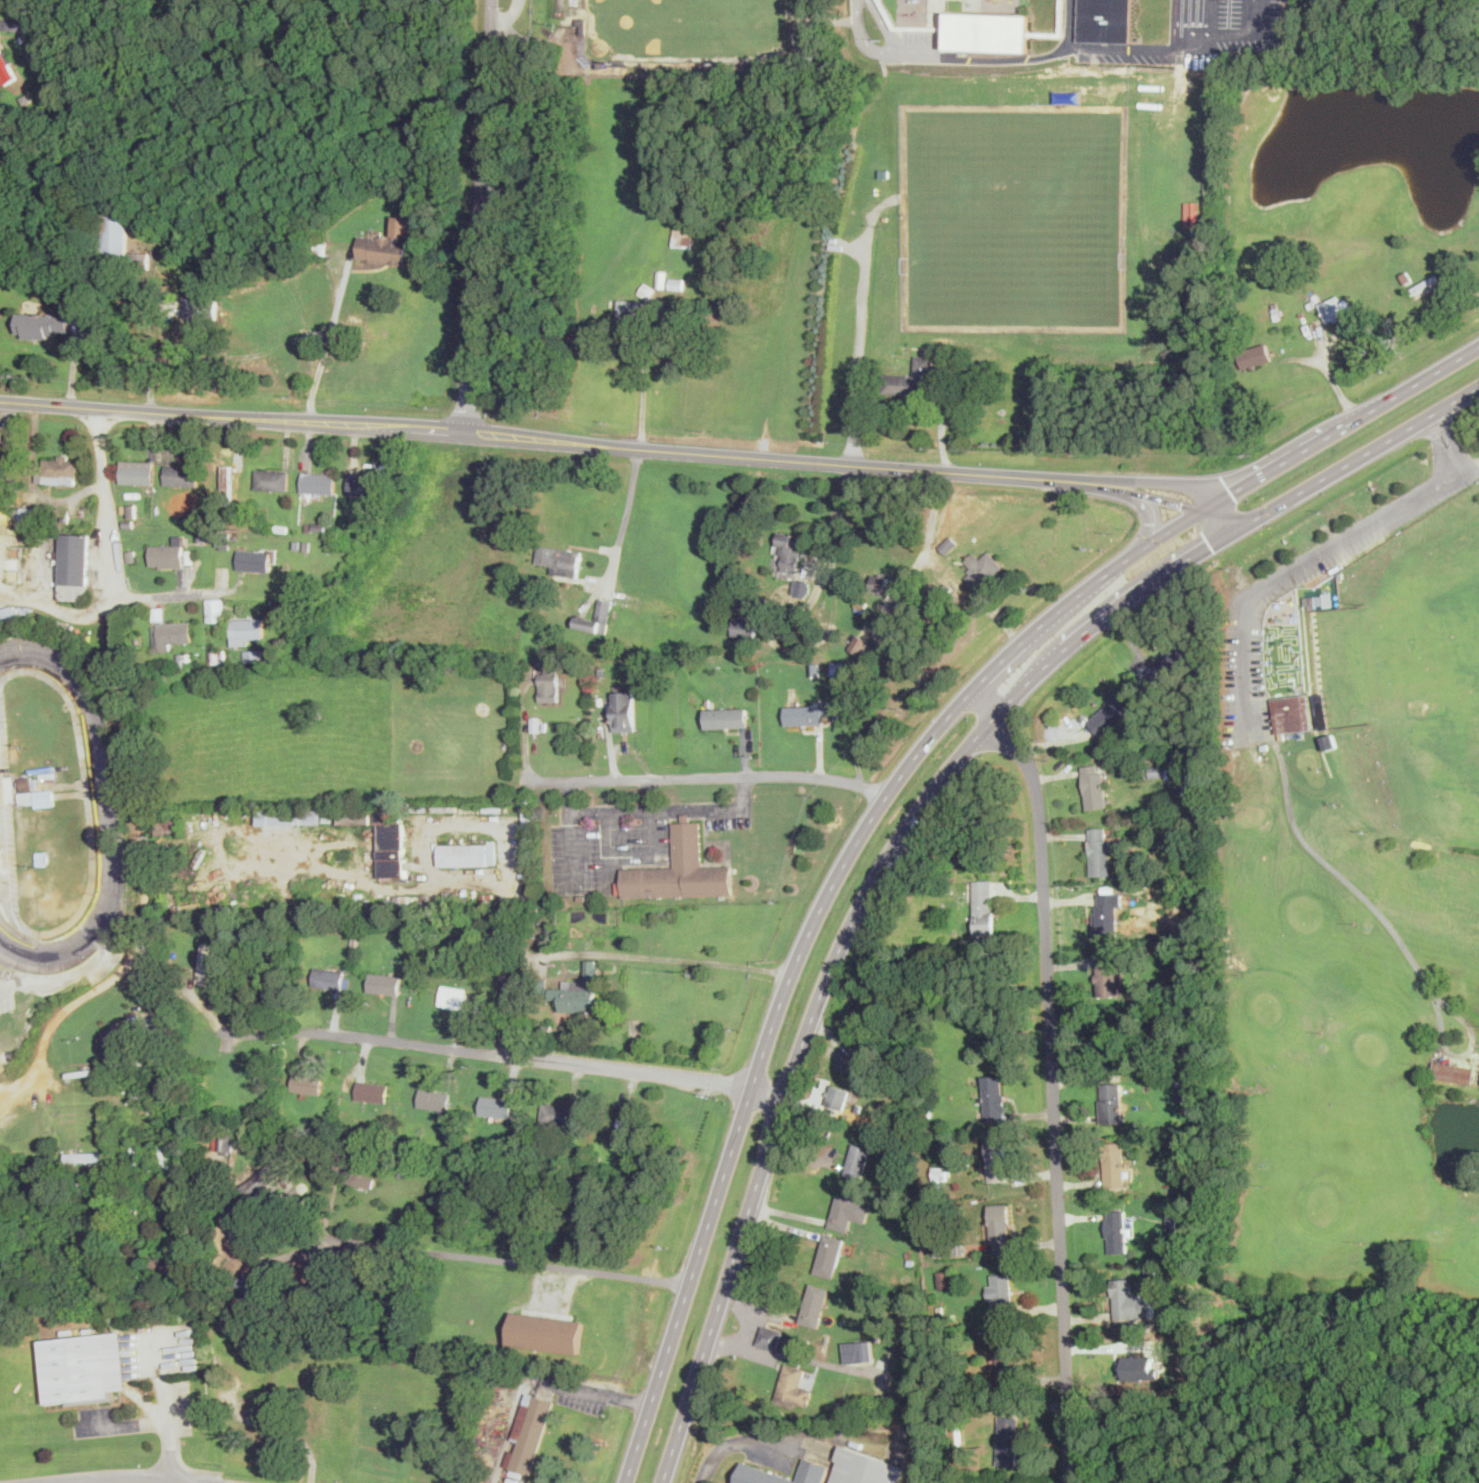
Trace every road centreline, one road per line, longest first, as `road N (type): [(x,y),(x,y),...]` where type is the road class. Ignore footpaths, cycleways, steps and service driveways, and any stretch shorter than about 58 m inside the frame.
road 1 (trunk): [(663,1482),(843,941),(908,827),(1018,694)]
road 2 (trunk): [(971,693),(889,793),(813,923),(627,1482)]
road 3 (residential): [(1068,1482),(1069,1349),(1039,794),(1000,716),(971,693)]
road 4 (residential): [(311,421),(1106,484)]
road 5 (residential): [(222,1033),(312,1032),(505,1055),(728,1083),(784,1100)]
road 6 (residential): [(462,432),(491,0)]
road 7 (residential): [(889,793),(852,782),(779,780),(514,787)]
road 8 (residential): [(0,402),(311,421)]
road 9 (primary): [(1229,533),(1478,386)]
road 10 (trunk): [(1018,694),(1120,603),(1229,533)]
road 11 (primary): [(1391,398),(1211,506)]
road 12 (trunk): [(1122,564),(1058,610),(971,693)]

